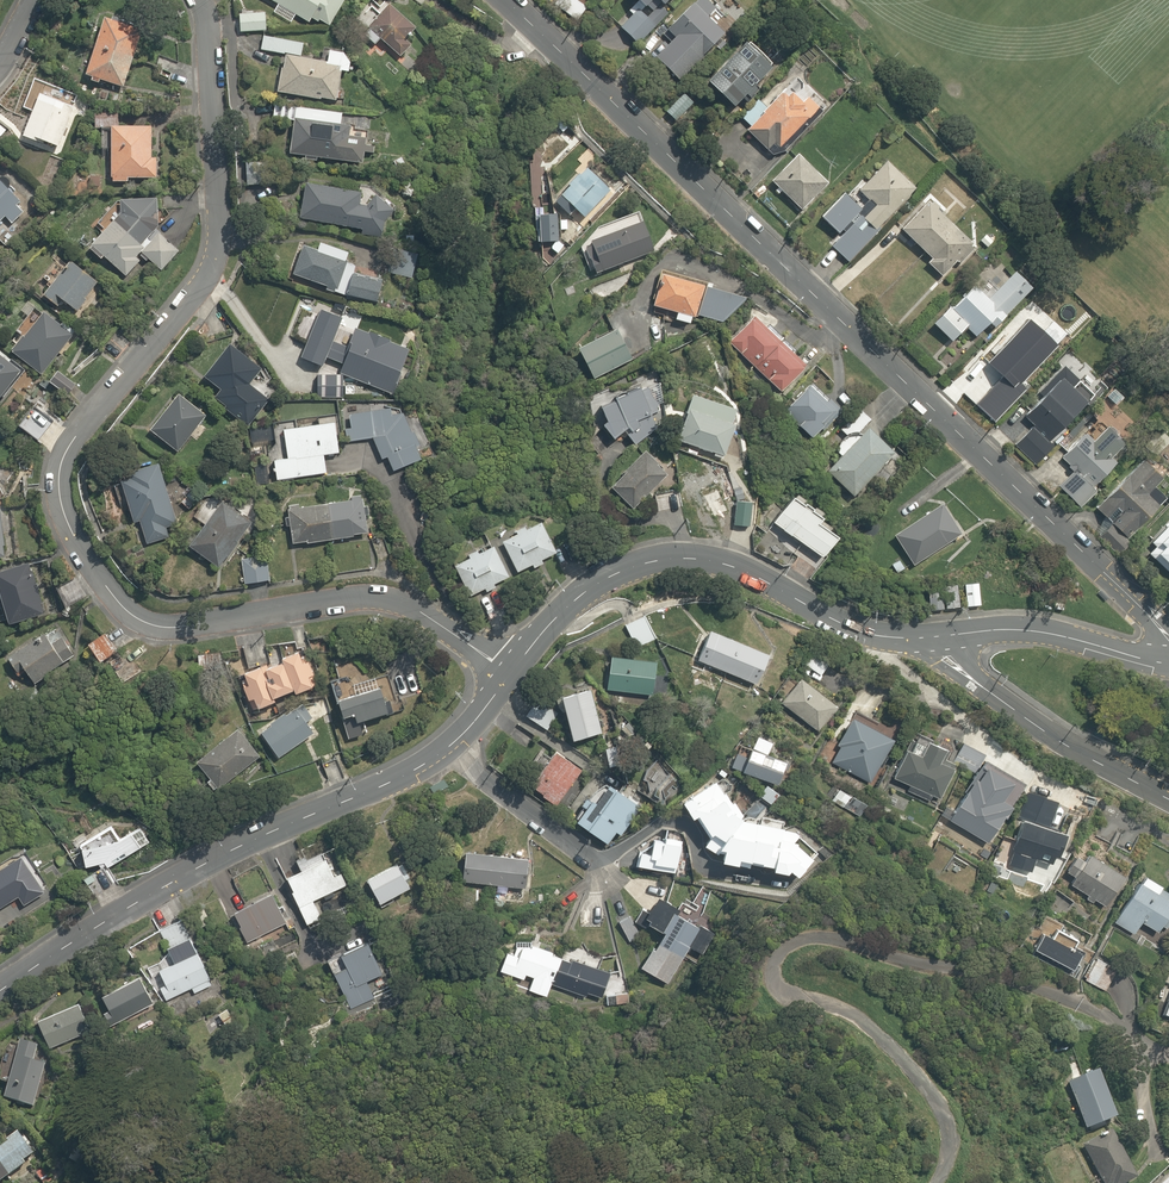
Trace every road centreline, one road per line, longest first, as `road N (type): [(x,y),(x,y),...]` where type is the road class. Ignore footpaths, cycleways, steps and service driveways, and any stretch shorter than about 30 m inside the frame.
road 1 (residential): [(199,0),(208,19),(217,249),(66,452),(61,485),(78,542),(113,600),(155,629),(376,599),(406,606),(513,670)]
road 2 (residential): [(1168,645),(506,0)]
road 3 (tertiary): [(513,670),(449,750),(424,766),(179,877),(0,995)]
road 4 (tertiary): [(939,635),(863,631),(726,562),(658,557),(589,588),(513,670)]
road 5 (residential): [(1168,800),(968,674),(939,635)]
road 6 (tertiary): [(1168,662),(1038,630),(939,635)]

